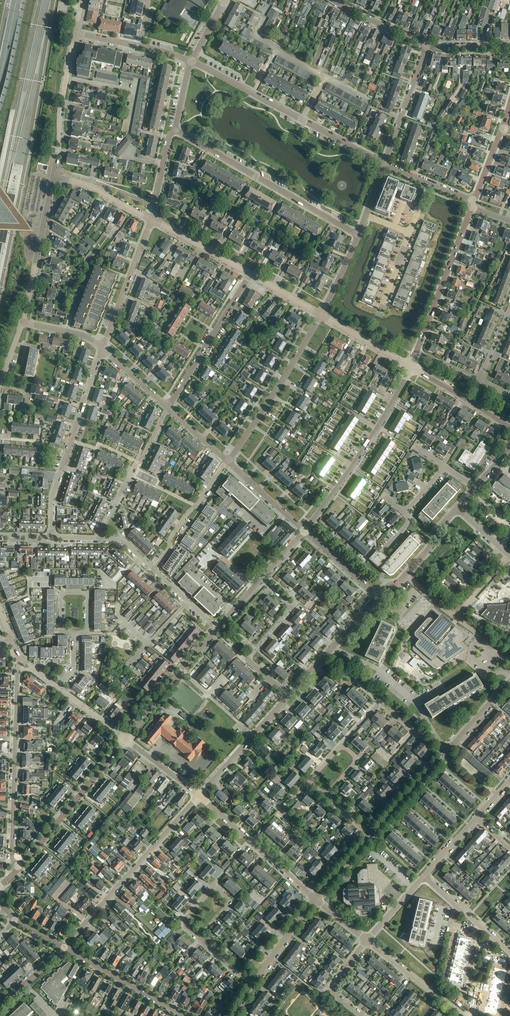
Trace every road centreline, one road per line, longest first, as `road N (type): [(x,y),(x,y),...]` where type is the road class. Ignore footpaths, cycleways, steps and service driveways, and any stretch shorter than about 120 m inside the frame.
road 1 (residential): [(176,130),(359,235)]
road 2 (residential): [(19,868),(12,853),(22,661)]
road 3 (residential): [(64,948),(199,796)]
road 4 (residential): [(52,537),(53,494),(103,349)]
road 5 (tertiary): [(305,531),(411,367)]
road 6 (residential): [(321,314),(228,461)]
road 7 (tertiary): [(411,367),(472,208)]
road 8 (tertiary): [(19,868),(126,740)]
road 9 (residential): [(168,408),(250,274)]
road 10 (unclassified): [(316,899),(199,796)]
road 11 (unclassified): [(53,177),(22,323)]
road 12 (residential): [(168,408),(99,538)]
road 13 (unclassified): [(76,33),(53,177)]
road 14 (residential): [(151,219),(103,349)]
road 15 (tertiary): [(64,948),(183,1015)]
road 16 (residential): [(288,697),(246,661),(298,601)]
road 17 (tertiary): [(216,629),(305,531)]
road 18 (residential): [(155,569),(228,461)]
road 19 (residential): [(427,45),(384,164)]
road 20 (residential): [(75,634),(62,634),(62,592),(87,592),(87,634)]
road 21 (unclassified): [(367,940),(463,1015)]
road 22 (residential): [(378,597),(402,580),(458,508)]

